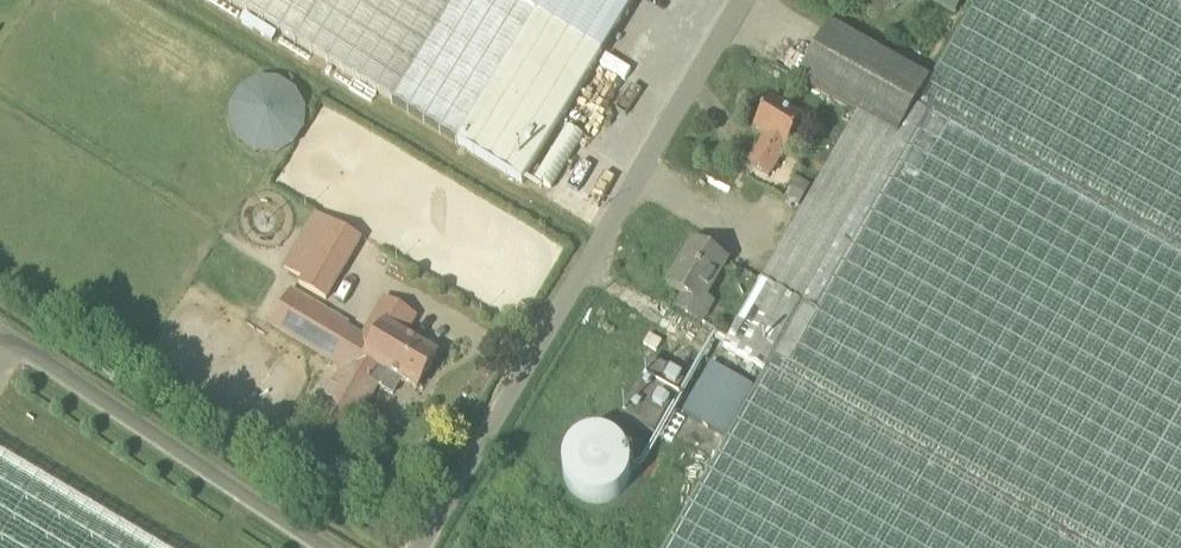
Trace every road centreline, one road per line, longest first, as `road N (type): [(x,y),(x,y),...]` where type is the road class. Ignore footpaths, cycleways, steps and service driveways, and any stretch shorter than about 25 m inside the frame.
road 1 (unclassified): [(437,547),(760,0)]
road 2 (unclassified): [(331,547),(0,328)]

